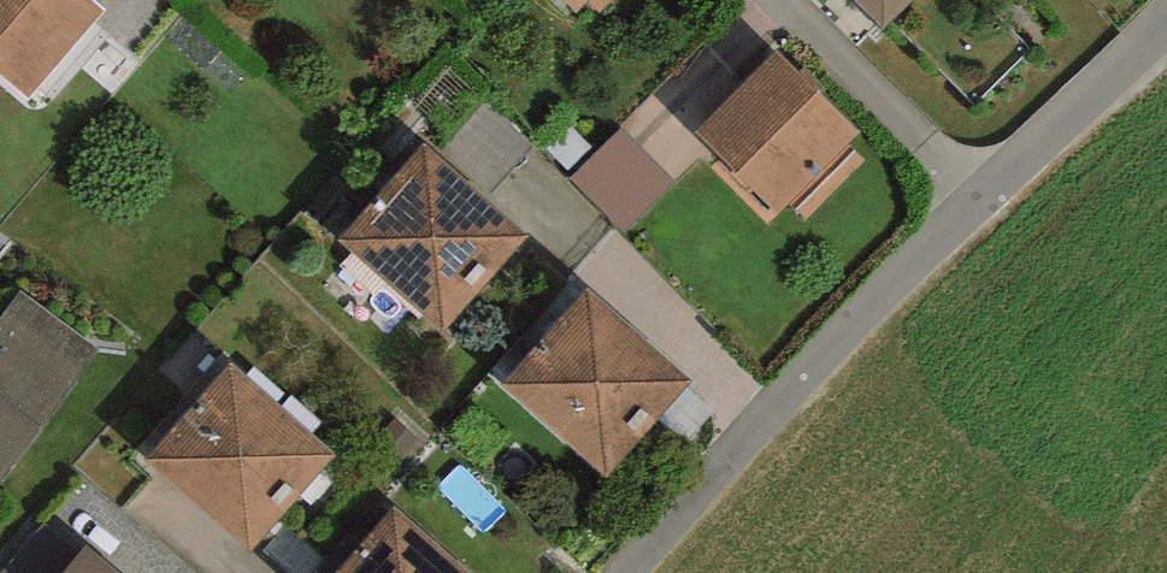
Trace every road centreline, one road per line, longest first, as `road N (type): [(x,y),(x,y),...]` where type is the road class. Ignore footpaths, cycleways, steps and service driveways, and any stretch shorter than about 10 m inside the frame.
road 1 (residential): [(1166,23),(767,418),(628,572)]

